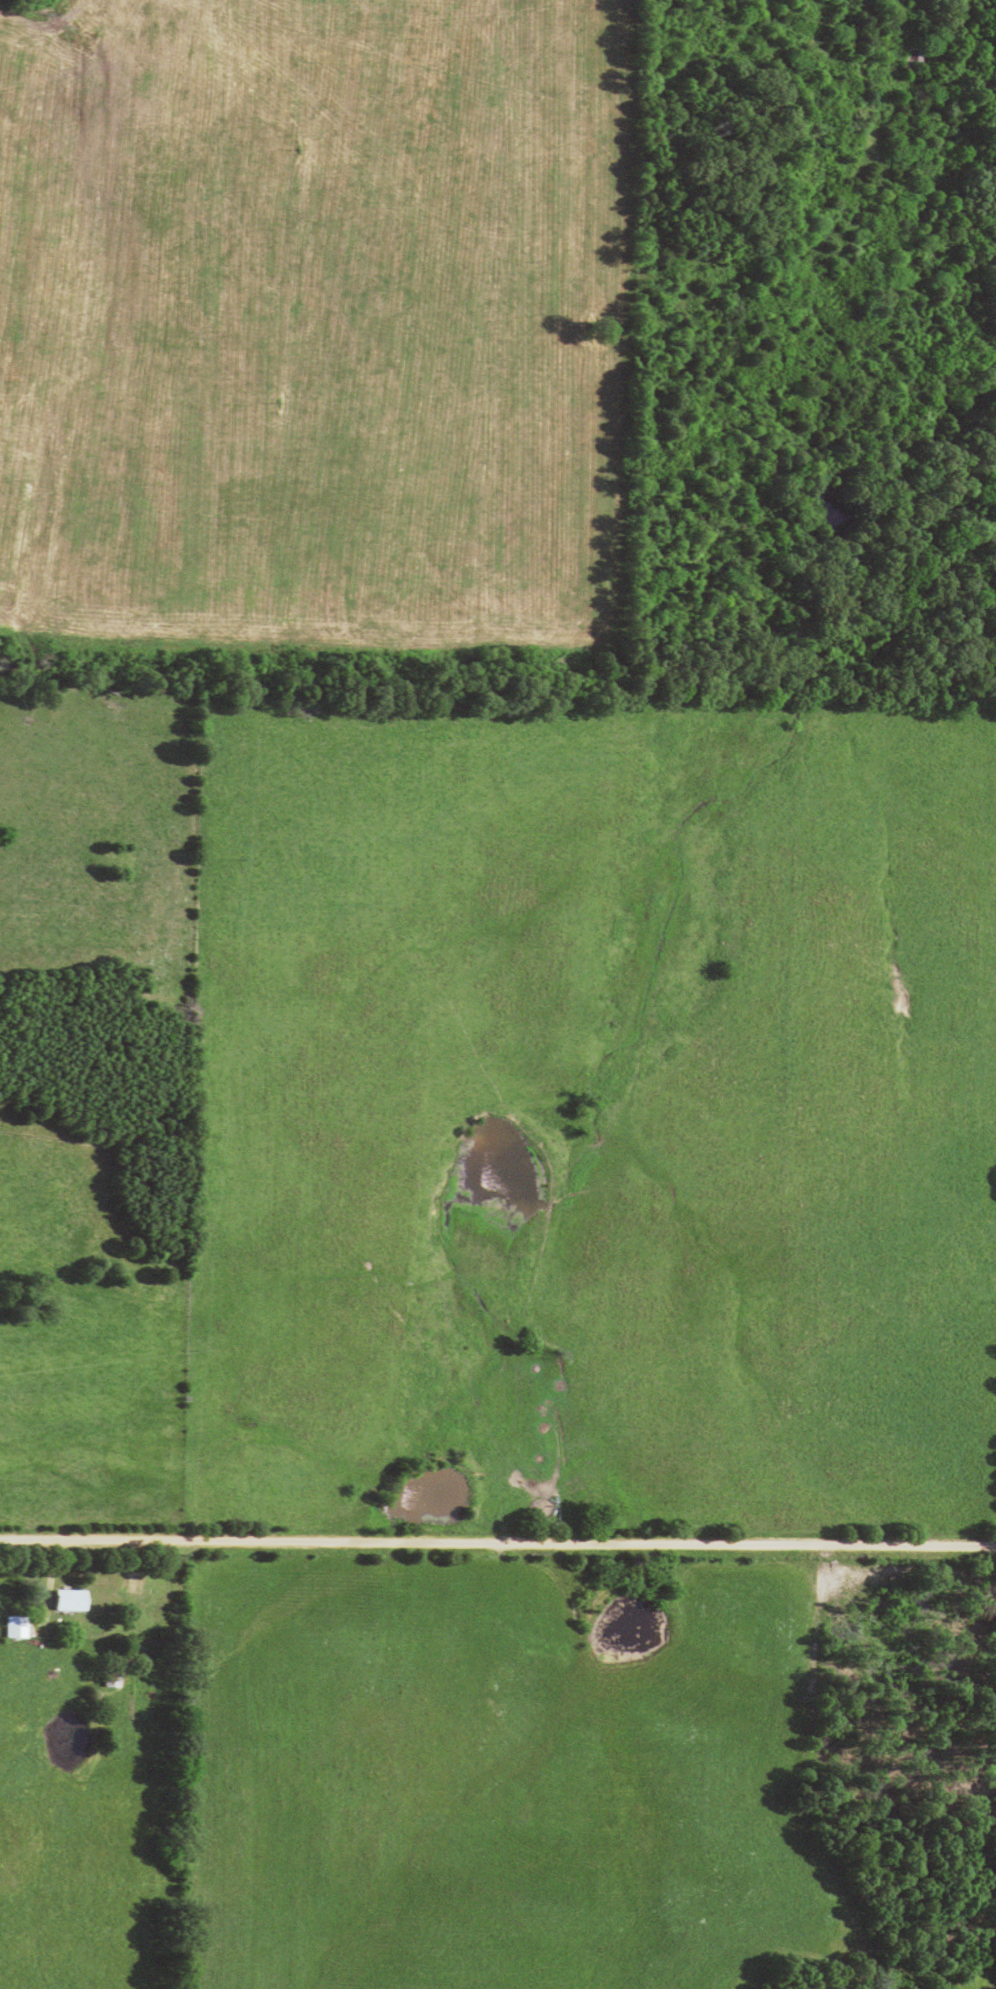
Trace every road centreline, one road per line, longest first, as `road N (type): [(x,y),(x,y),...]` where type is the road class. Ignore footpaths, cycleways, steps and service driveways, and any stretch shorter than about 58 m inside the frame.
road 1 (residential): [(995,1547),(0,1539)]

